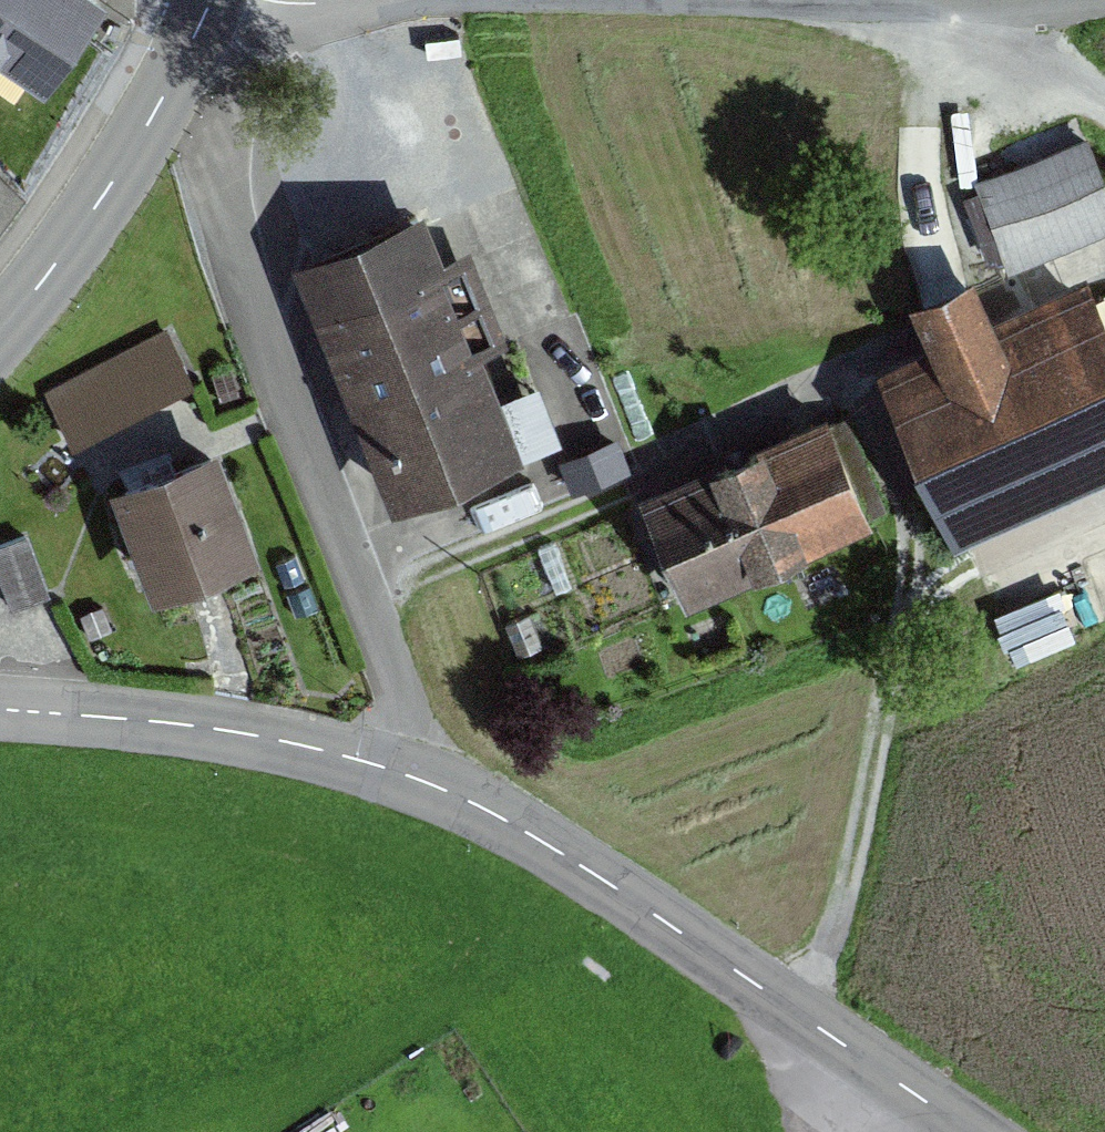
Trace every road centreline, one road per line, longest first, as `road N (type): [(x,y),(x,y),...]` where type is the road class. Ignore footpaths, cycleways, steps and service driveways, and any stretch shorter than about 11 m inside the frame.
road 1 (track): [(369,596),(866,370),(914,568),(808,1021)]
road 2 (tertiary): [(970,1131),(624,892),(514,824),(404,773)]
road 3 (residential): [(404,773),(413,738),(369,596),(203,156)]
road 4 (tertiary): [(404,773),(181,723),(0,709)]
road 5 (tertiary): [(211,0),(143,132),(0,331)]
road 6 (unclassified): [(1034,0),(978,7),(722,0)]
road 7 (track): [(866,370),(1104,268)]
road 8 (track): [(880,733),(967,678),(1104,618)]
road 9 (track): [(1104,112),(1038,64),(978,7)]

